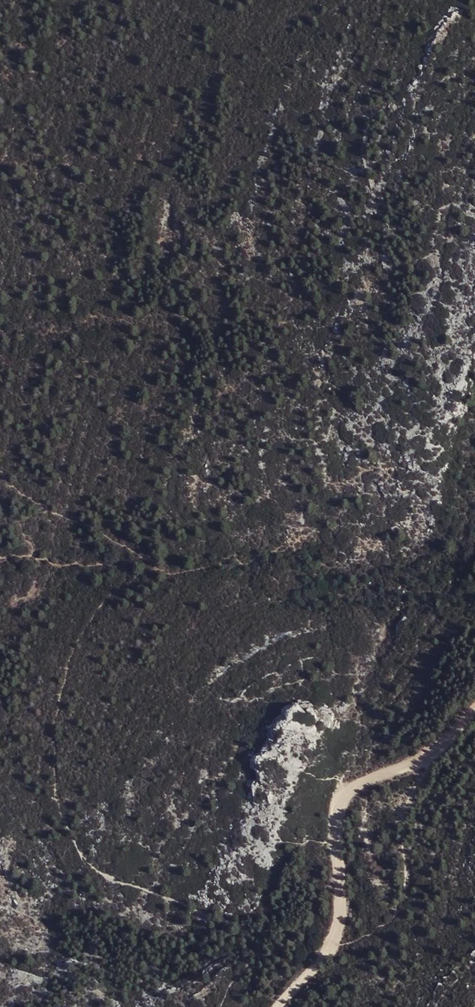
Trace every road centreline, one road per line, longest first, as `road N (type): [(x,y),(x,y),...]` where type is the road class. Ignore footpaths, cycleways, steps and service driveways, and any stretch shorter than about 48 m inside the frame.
road 1 (track): [(279,1006),(321,961),(337,931),(340,804),(362,783),(423,760),(474,712)]

